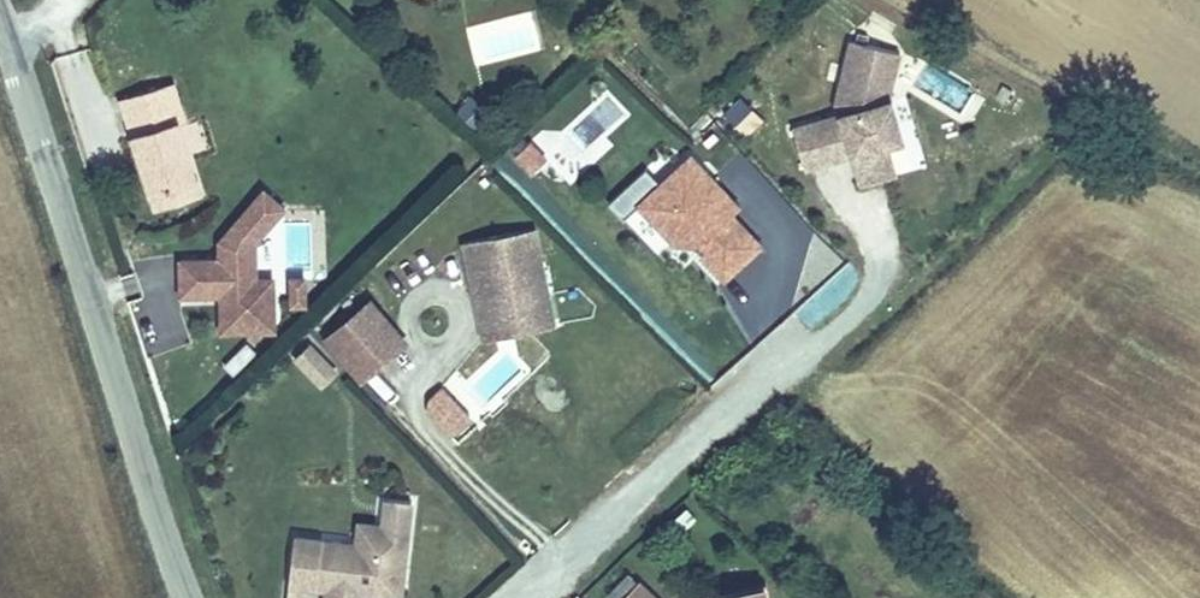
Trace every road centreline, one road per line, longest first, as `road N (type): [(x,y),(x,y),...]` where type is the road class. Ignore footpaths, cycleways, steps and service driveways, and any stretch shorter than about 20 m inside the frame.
road 1 (residential): [(188,597),(0,16)]

